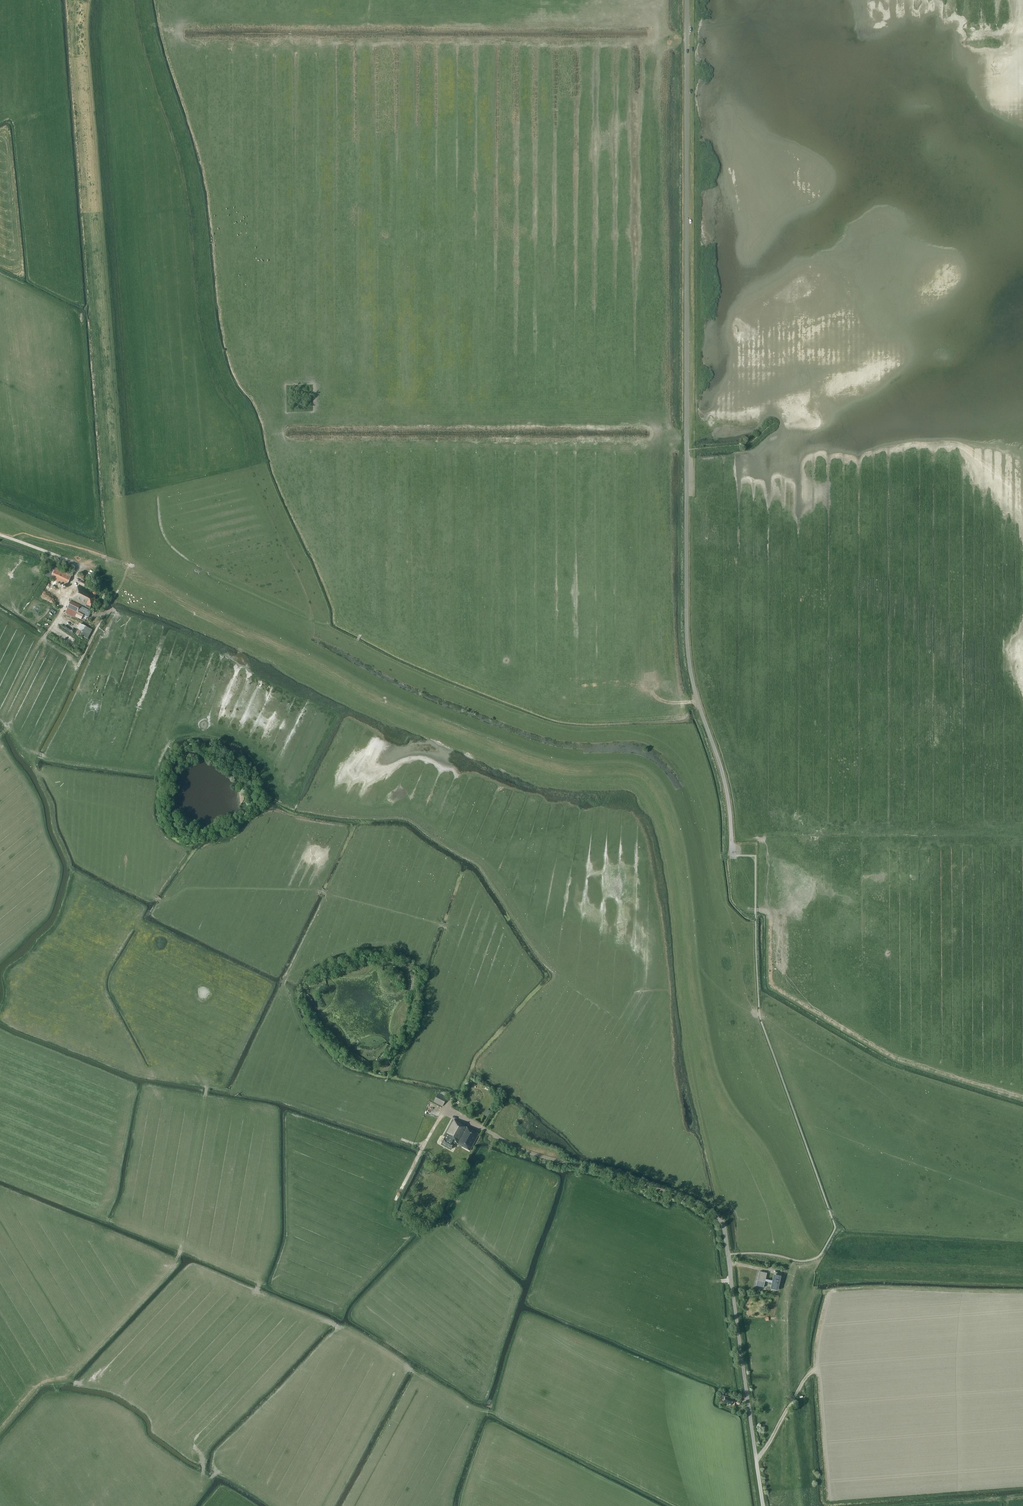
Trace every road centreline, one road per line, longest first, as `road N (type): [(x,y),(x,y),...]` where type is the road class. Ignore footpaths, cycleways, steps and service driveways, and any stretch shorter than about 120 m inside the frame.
road 1 (unclassified): [(732,855),(726,792),(687,638),(687,0)]
road 2 (unclassified): [(762,1505),(728,1254)]

